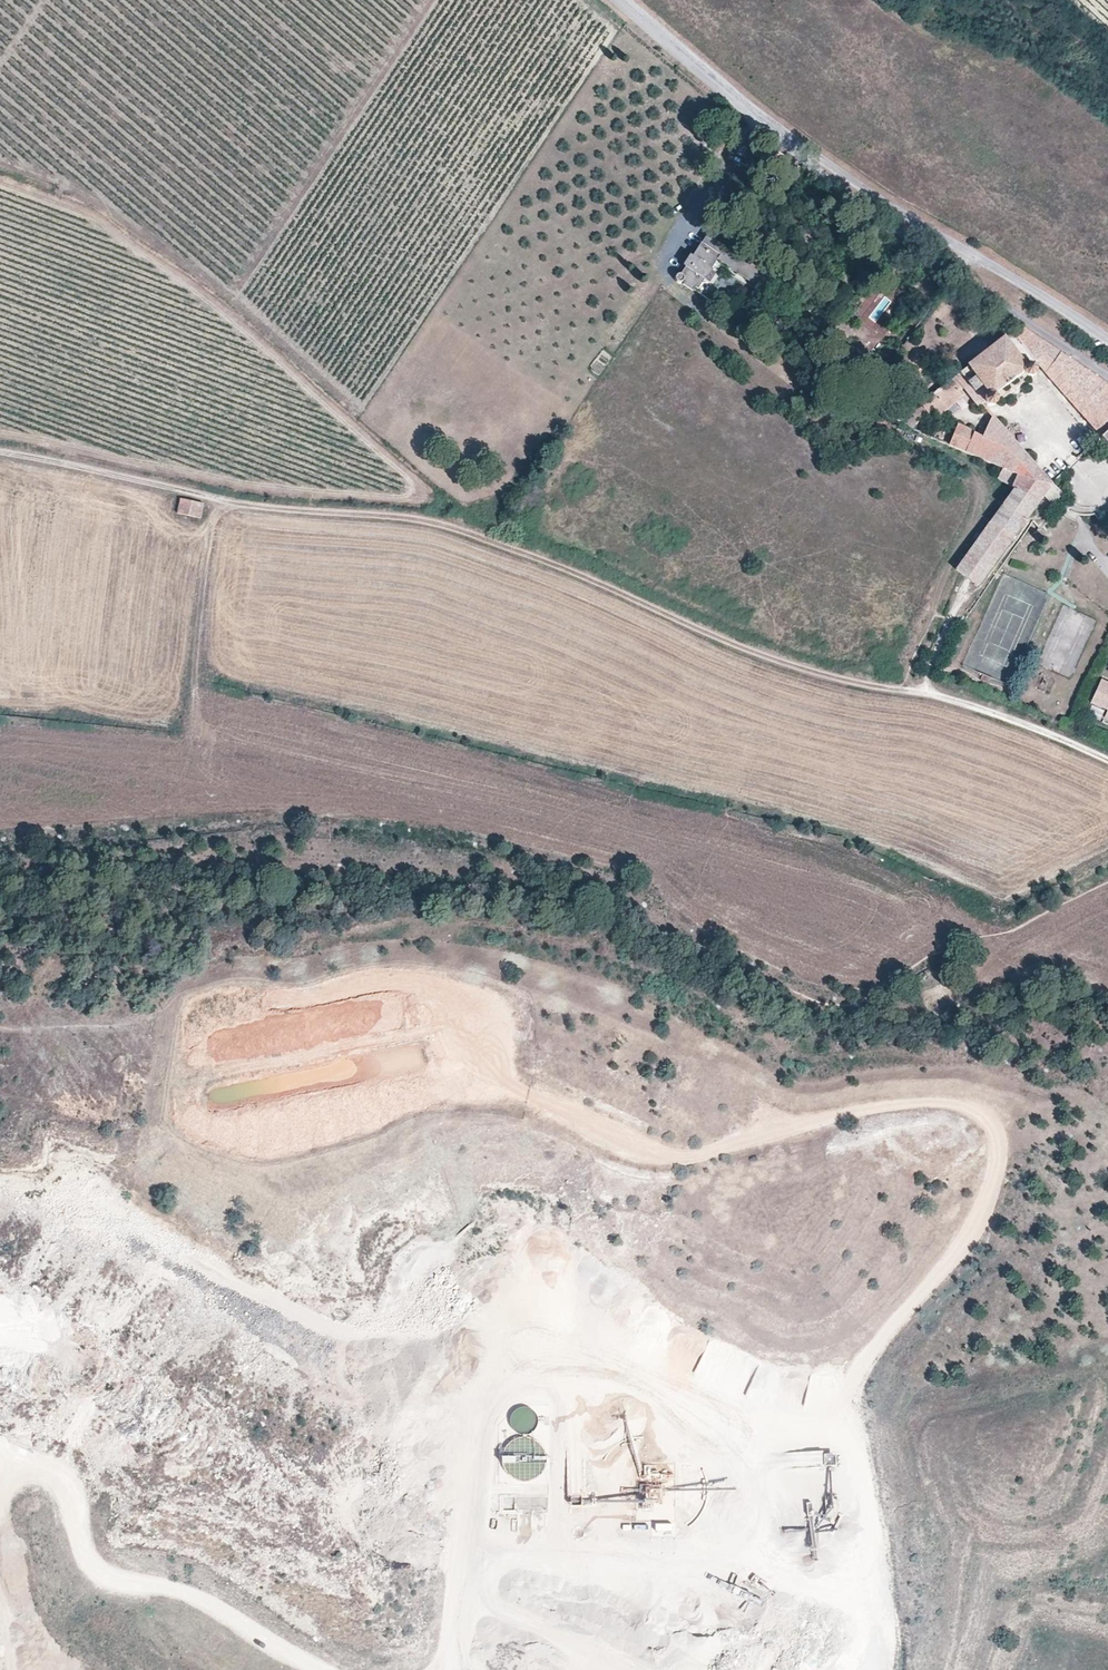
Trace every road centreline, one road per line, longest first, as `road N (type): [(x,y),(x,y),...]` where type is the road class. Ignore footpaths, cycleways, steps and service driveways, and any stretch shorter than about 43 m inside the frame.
road 1 (track): [(0,454),(235,503),(430,520),(735,648),(827,680),(991,711),(1107,762)]
road 2 (unclassified): [(789,147),(906,233),(998,273)]
road 3 (unclassified): [(998,273),(789,147)]
road 4 (unclassified): [(789,147),(618,0)]
road 5 (unclassified): [(1107,339),(998,273)]

